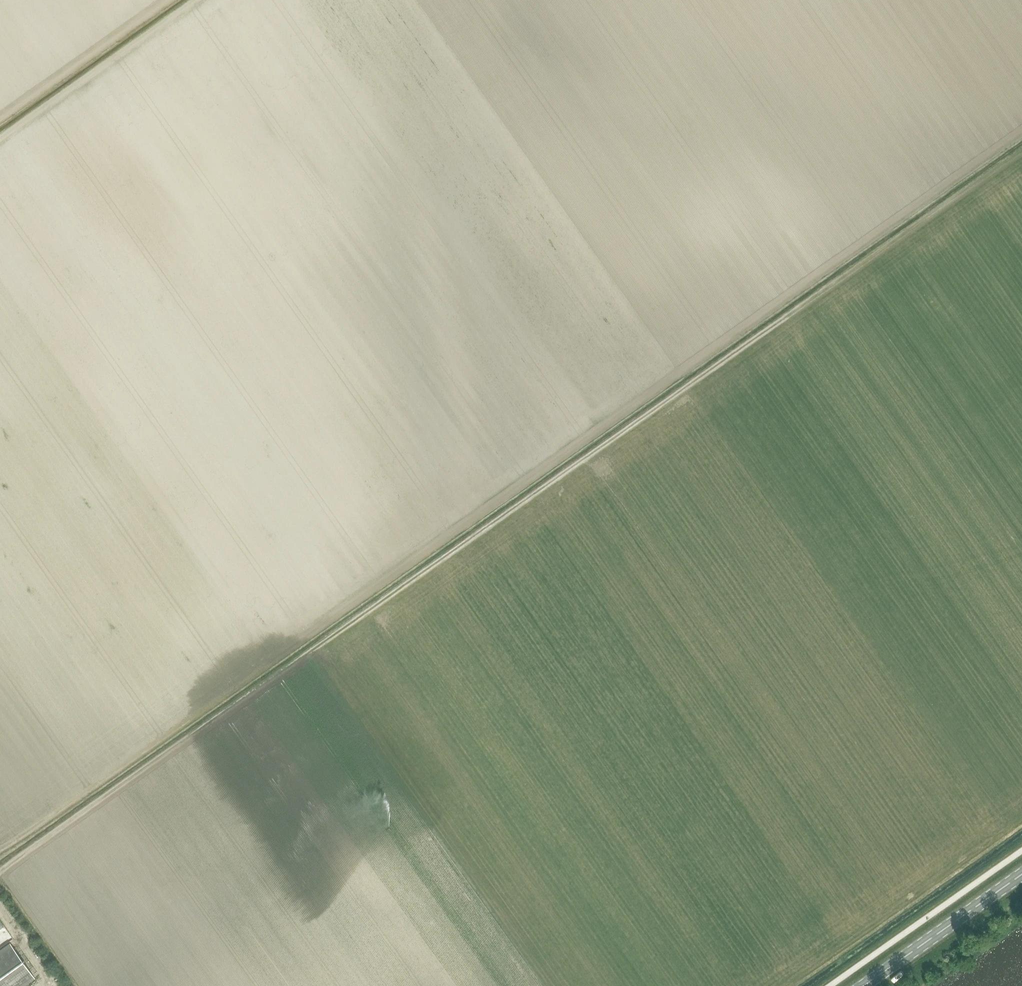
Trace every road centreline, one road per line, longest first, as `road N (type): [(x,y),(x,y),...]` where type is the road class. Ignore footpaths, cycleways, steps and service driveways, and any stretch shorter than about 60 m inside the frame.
road 1 (primary): [(864,985),(1021,875)]

